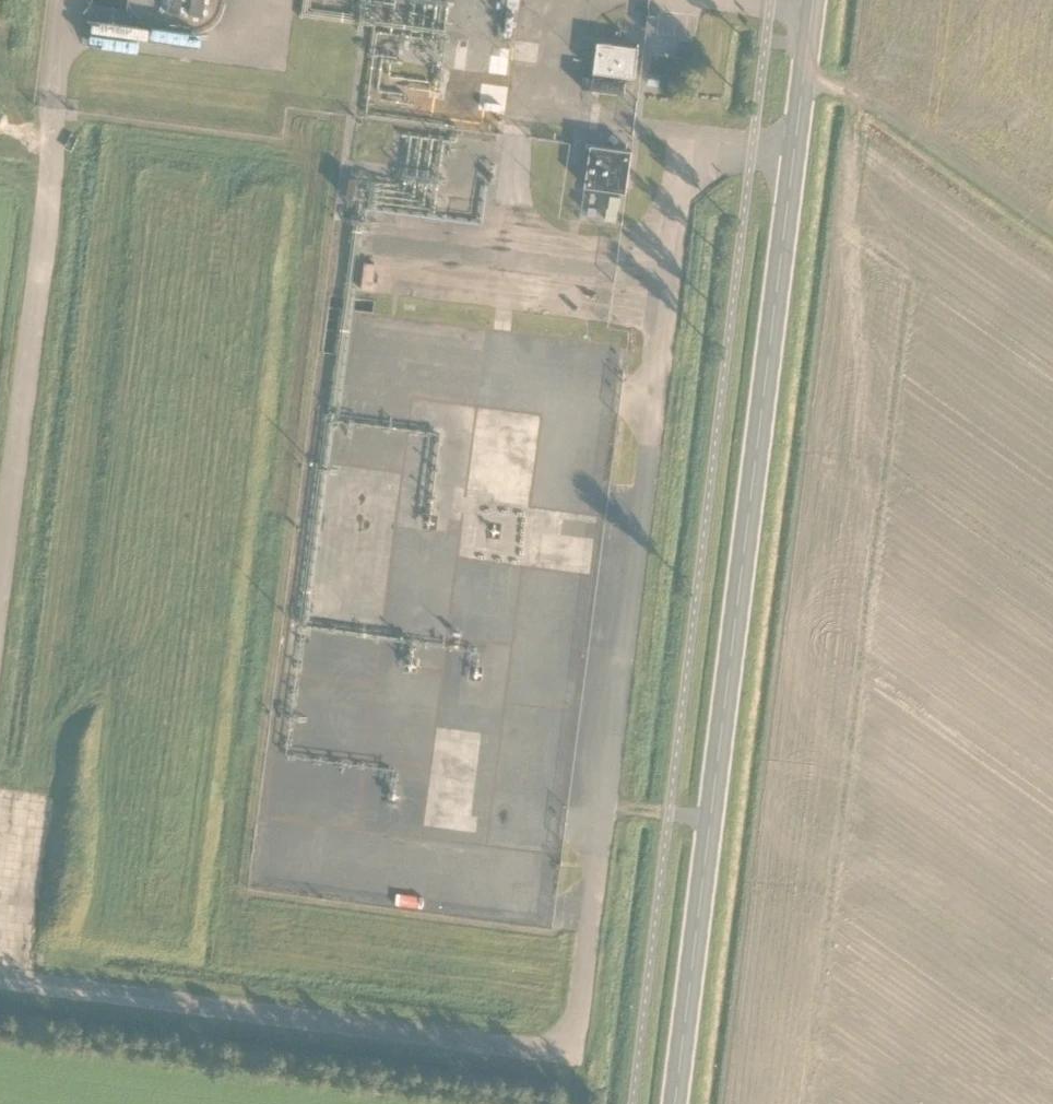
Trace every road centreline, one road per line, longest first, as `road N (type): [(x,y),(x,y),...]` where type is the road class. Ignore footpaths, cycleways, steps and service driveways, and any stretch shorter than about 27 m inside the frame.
road 1 (primary): [(675,1103),(814,0)]

